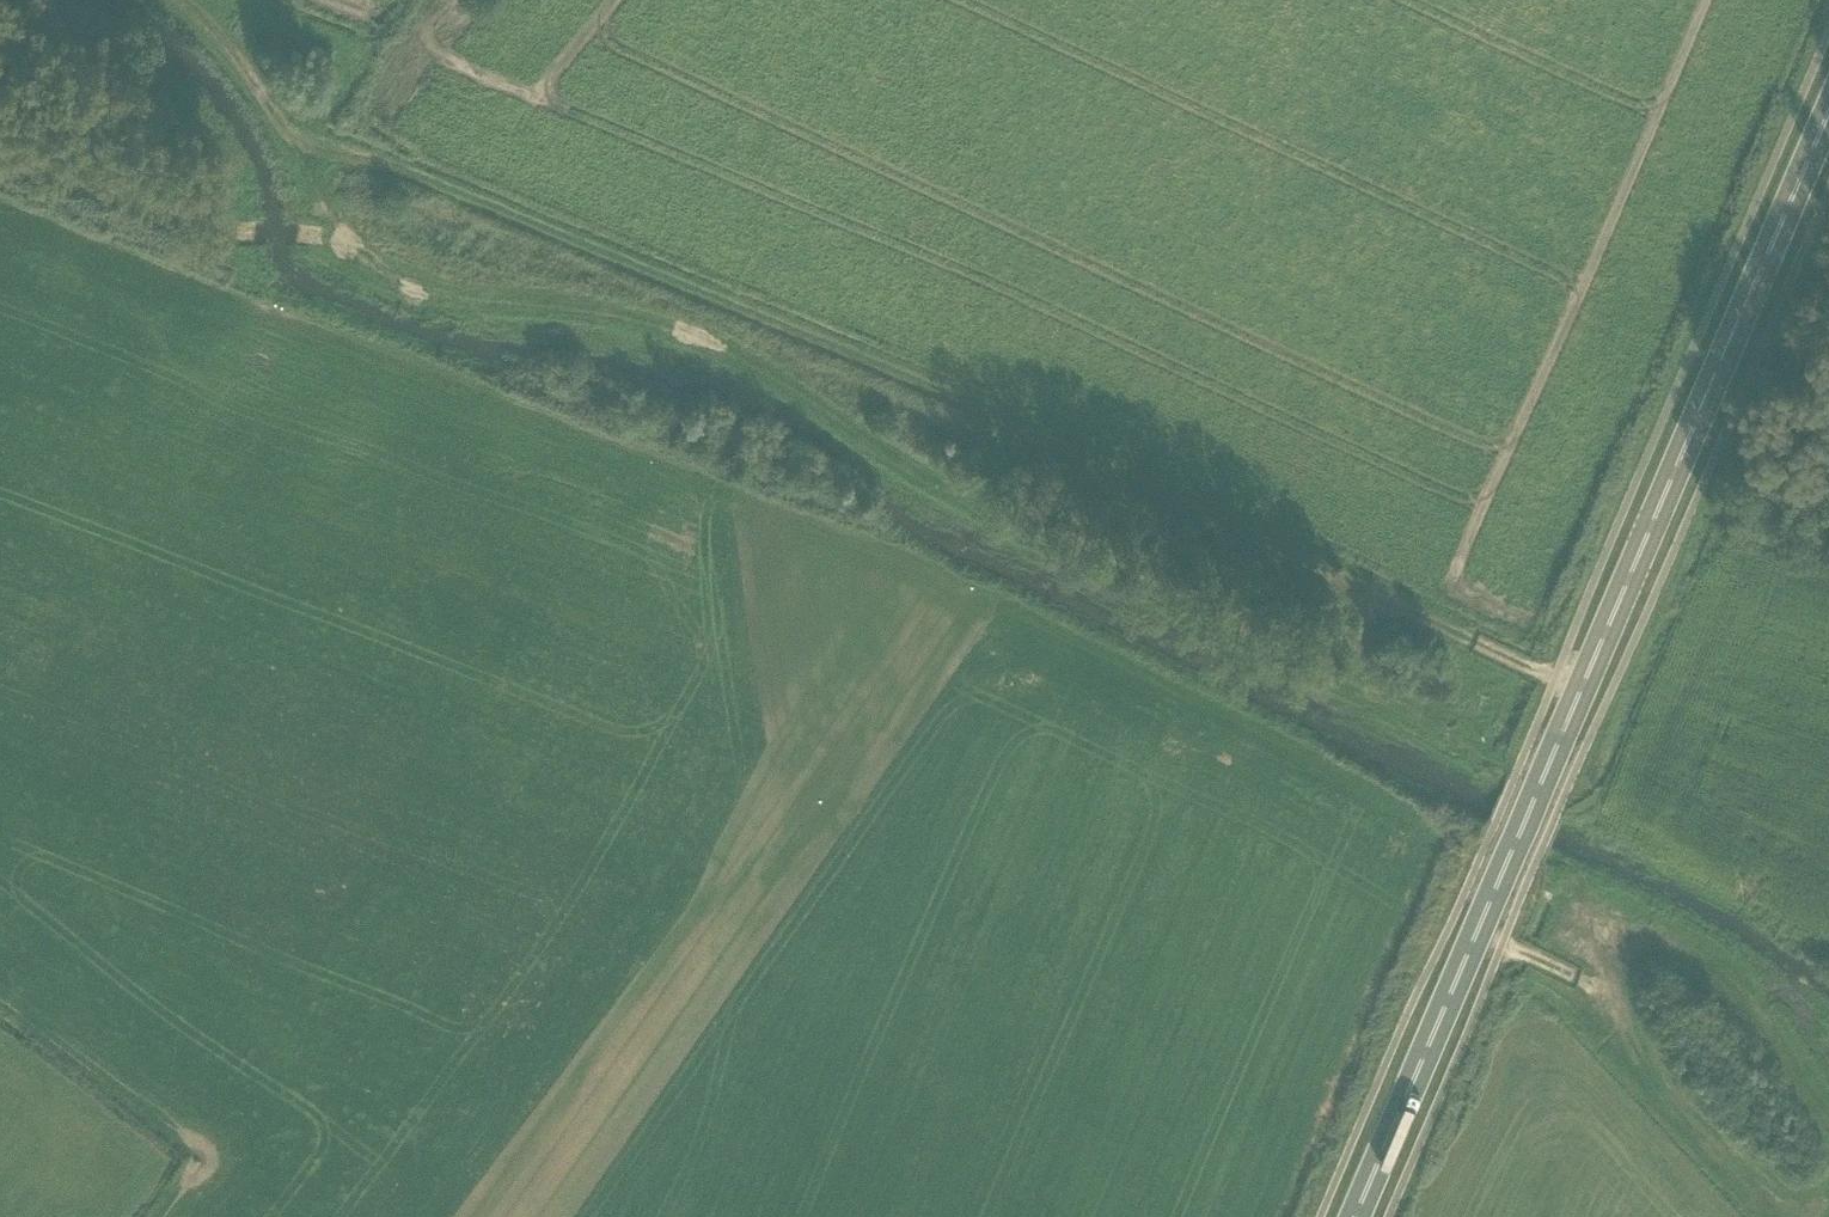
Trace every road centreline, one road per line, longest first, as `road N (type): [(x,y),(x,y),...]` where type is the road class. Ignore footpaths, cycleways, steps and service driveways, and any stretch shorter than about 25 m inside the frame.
road 1 (track): [(1518,764),(1503,767),(922,481),(752,364),(678,327),(441,287),(384,257),(321,195),(271,104),(216,32),(175,0)]
road 2 (secondary): [(1356,1216),(1828,108)]

